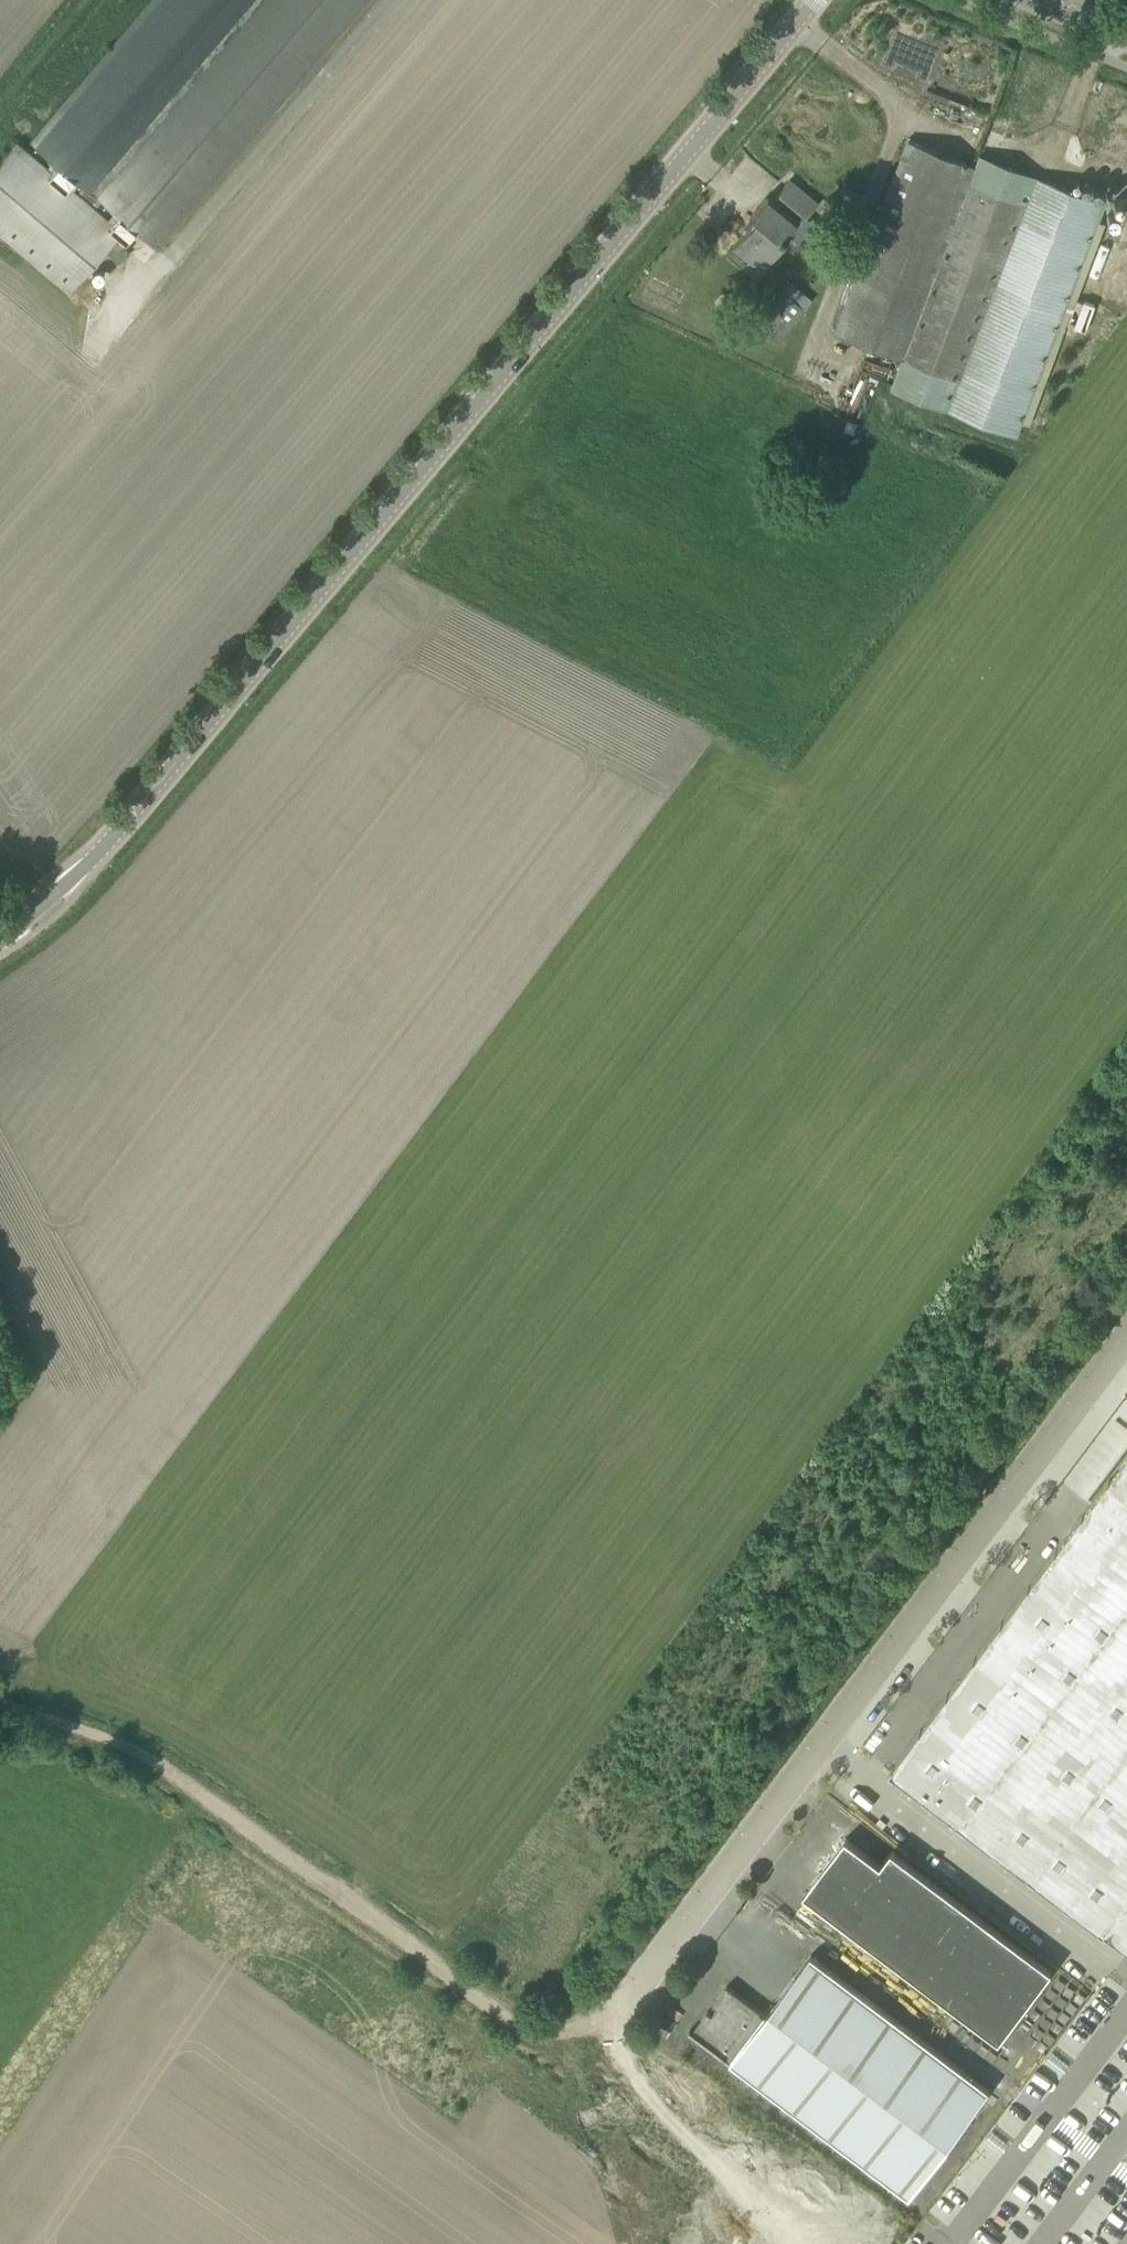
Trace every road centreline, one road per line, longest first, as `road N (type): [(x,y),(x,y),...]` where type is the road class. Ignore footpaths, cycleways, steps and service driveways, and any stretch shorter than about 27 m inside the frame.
road 1 (secondary): [(0,941),(46,907),(110,840),(523,354),(809,0)]
road 2 (unclassified): [(619,2006),(1126,1353)]
road 3 (track): [(0,1712),(189,1789),(533,2038),(606,2024),(619,2006)]

